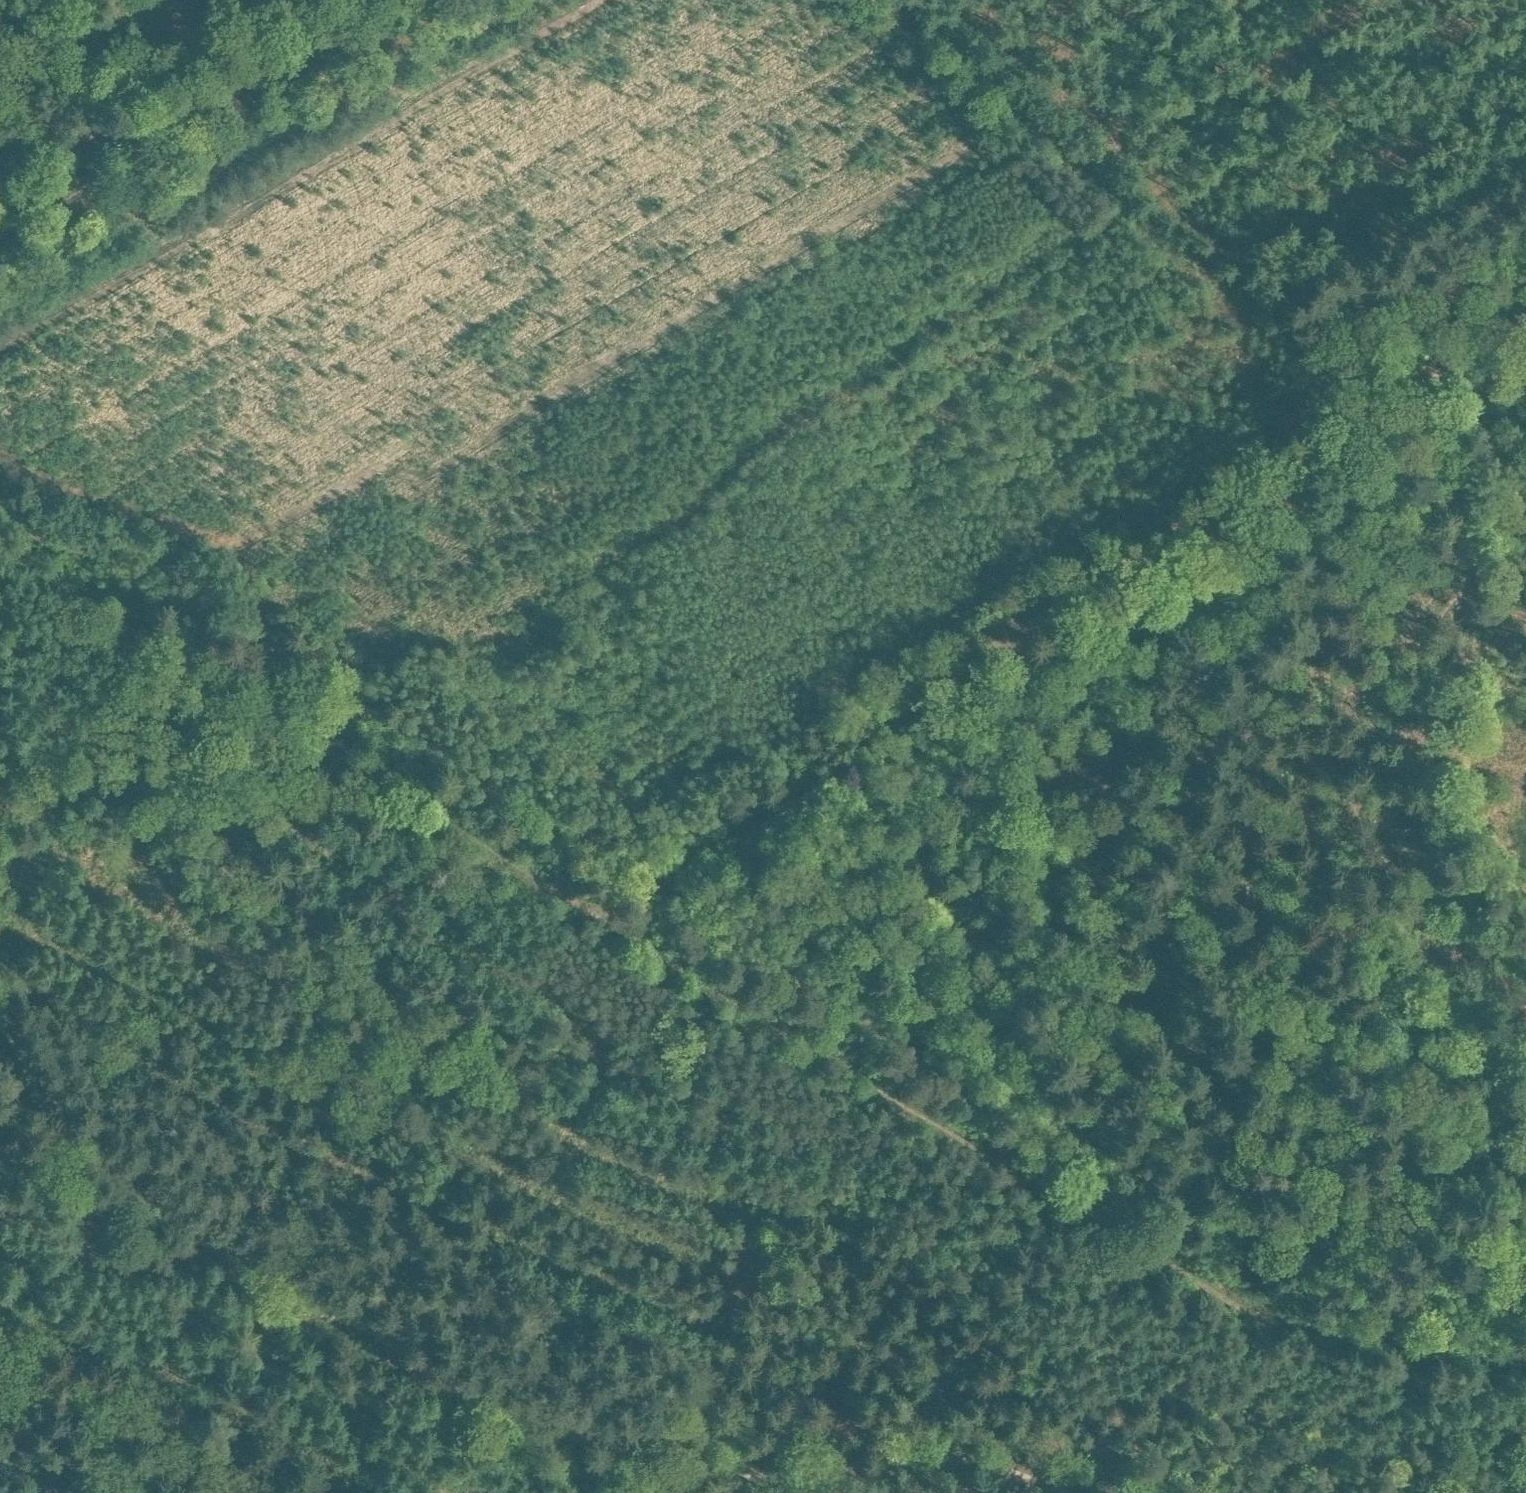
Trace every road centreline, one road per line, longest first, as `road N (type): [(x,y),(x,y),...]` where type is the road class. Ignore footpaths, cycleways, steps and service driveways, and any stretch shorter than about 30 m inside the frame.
road 1 (track): [(0,533),(611,908),(1096,1225),(1182,1267),(1525,1358)]

